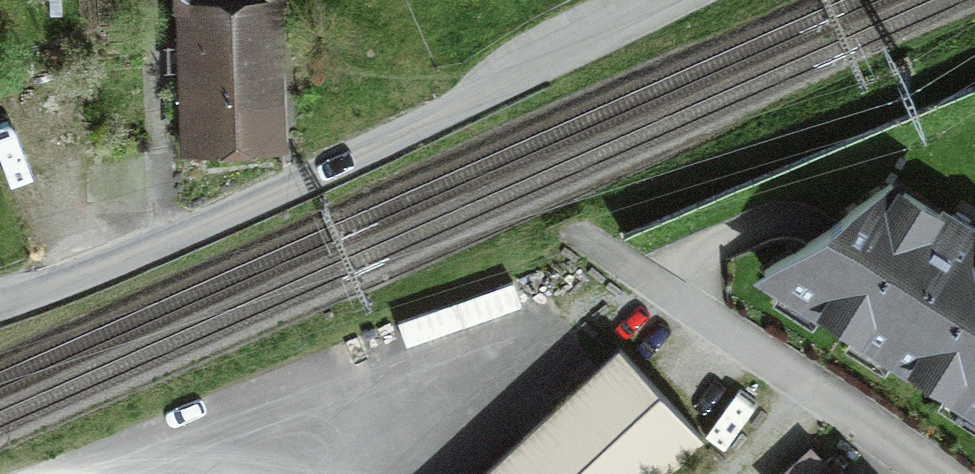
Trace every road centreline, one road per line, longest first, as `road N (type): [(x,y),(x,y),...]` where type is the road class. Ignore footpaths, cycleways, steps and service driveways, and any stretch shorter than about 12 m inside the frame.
road 1 (residential): [(933,473),(599,248),(68,473)]
road 2 (unclassified): [(0,311),(294,192),(686,0)]

